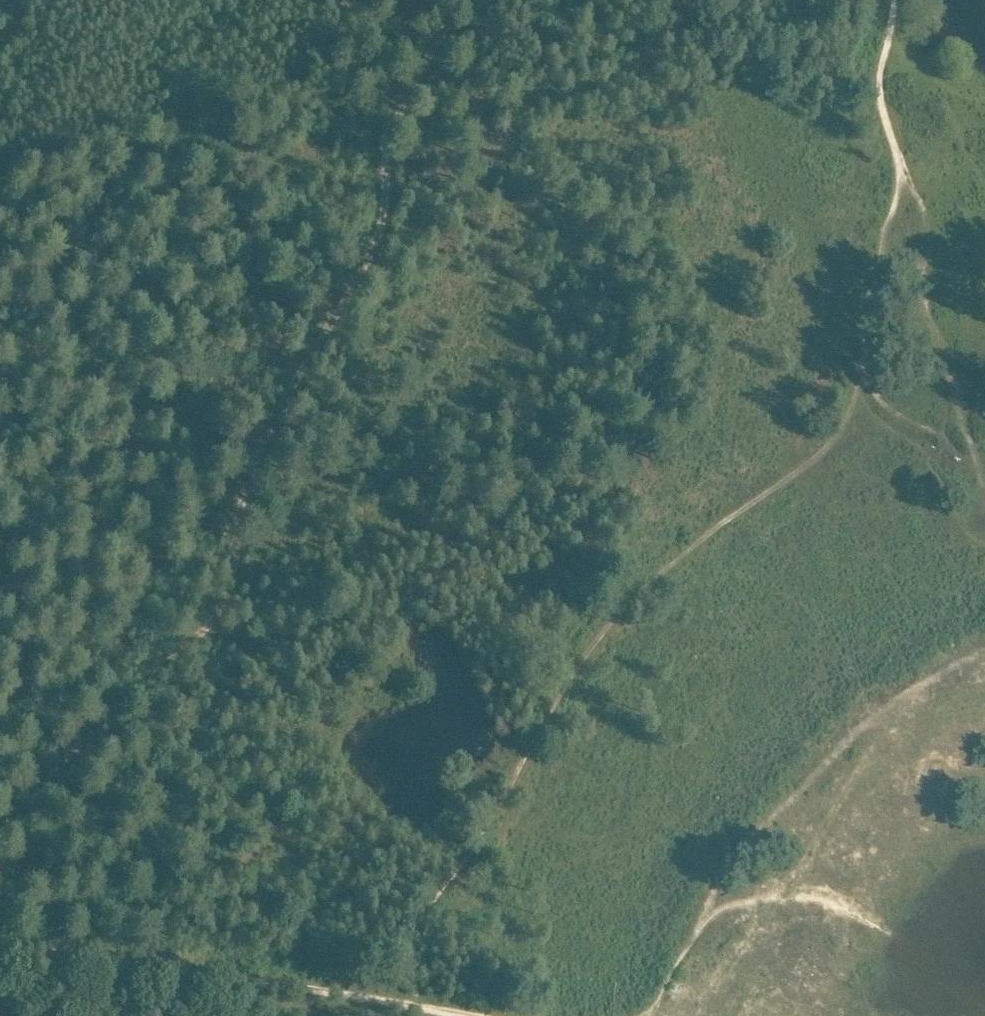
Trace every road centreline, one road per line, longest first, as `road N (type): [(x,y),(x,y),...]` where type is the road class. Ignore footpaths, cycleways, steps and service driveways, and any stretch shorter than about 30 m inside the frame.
road 1 (track): [(0,952),(430,1015)]

